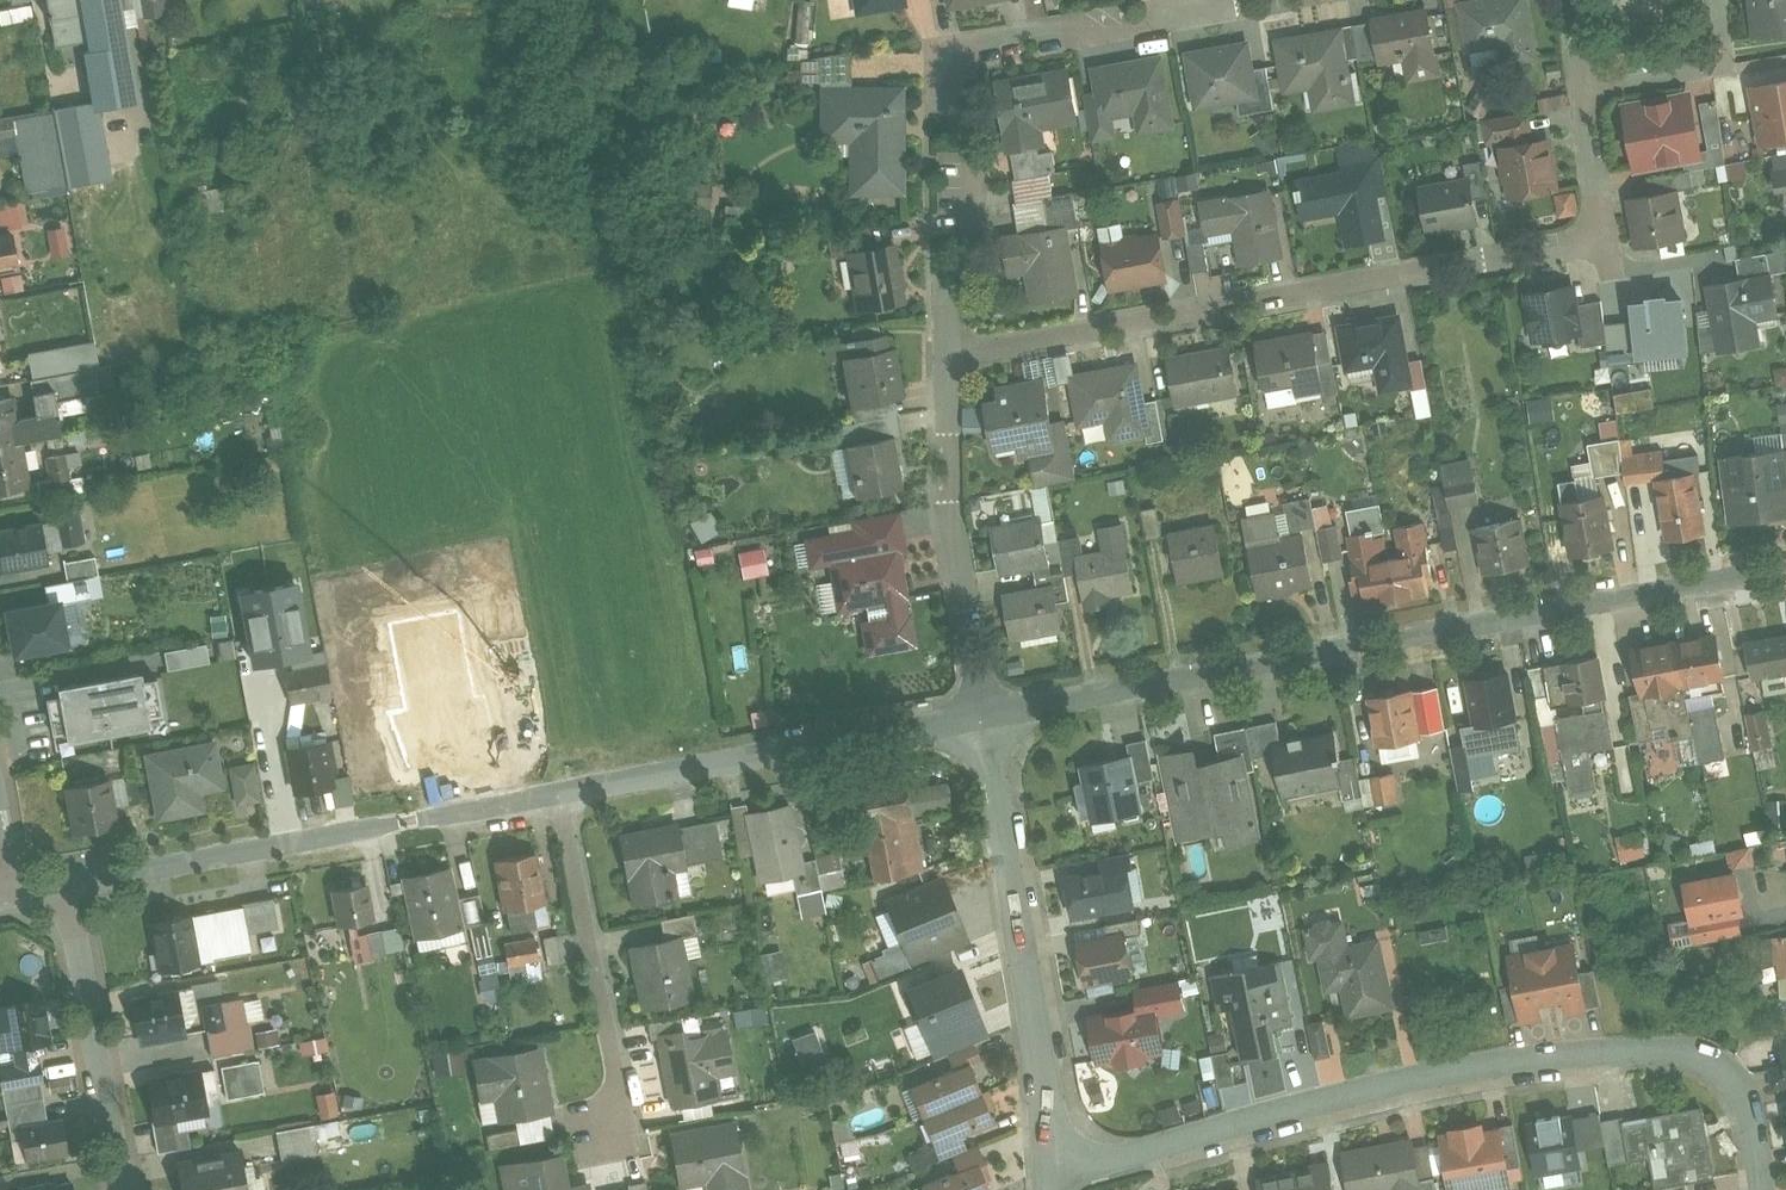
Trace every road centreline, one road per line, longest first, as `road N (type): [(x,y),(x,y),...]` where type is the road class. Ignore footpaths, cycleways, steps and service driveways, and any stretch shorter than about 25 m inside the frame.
road 1 (residential): [(1785,567),(978,716)]
road 2 (residential): [(1586,90),(1600,238),(949,353)]
road 3 (residential): [(1760,1189),(1753,1129),(1735,1087),(1707,1059),(1676,1050),(1507,1061),(1371,1086),(1122,1153),(1057,1153)]
road 4 (residential): [(949,353),(944,53),(1231,0)]
road 5 (residential): [(561,791),(61,886)]
road 6 (residential): [(978,716),(1057,1153)]
road 7 (residential): [(978,716),(561,791)]
road 8 (residential): [(949,353),(951,497),(978,716)]
road 9 (residential): [(561,791),(627,1121)]
road 10 (residential): [(120,1189),(61,886)]
road 11 (residential): [(561,791),(525,553)]
road 12 (residential): [(1718,0),(1725,68),(1586,90)]

